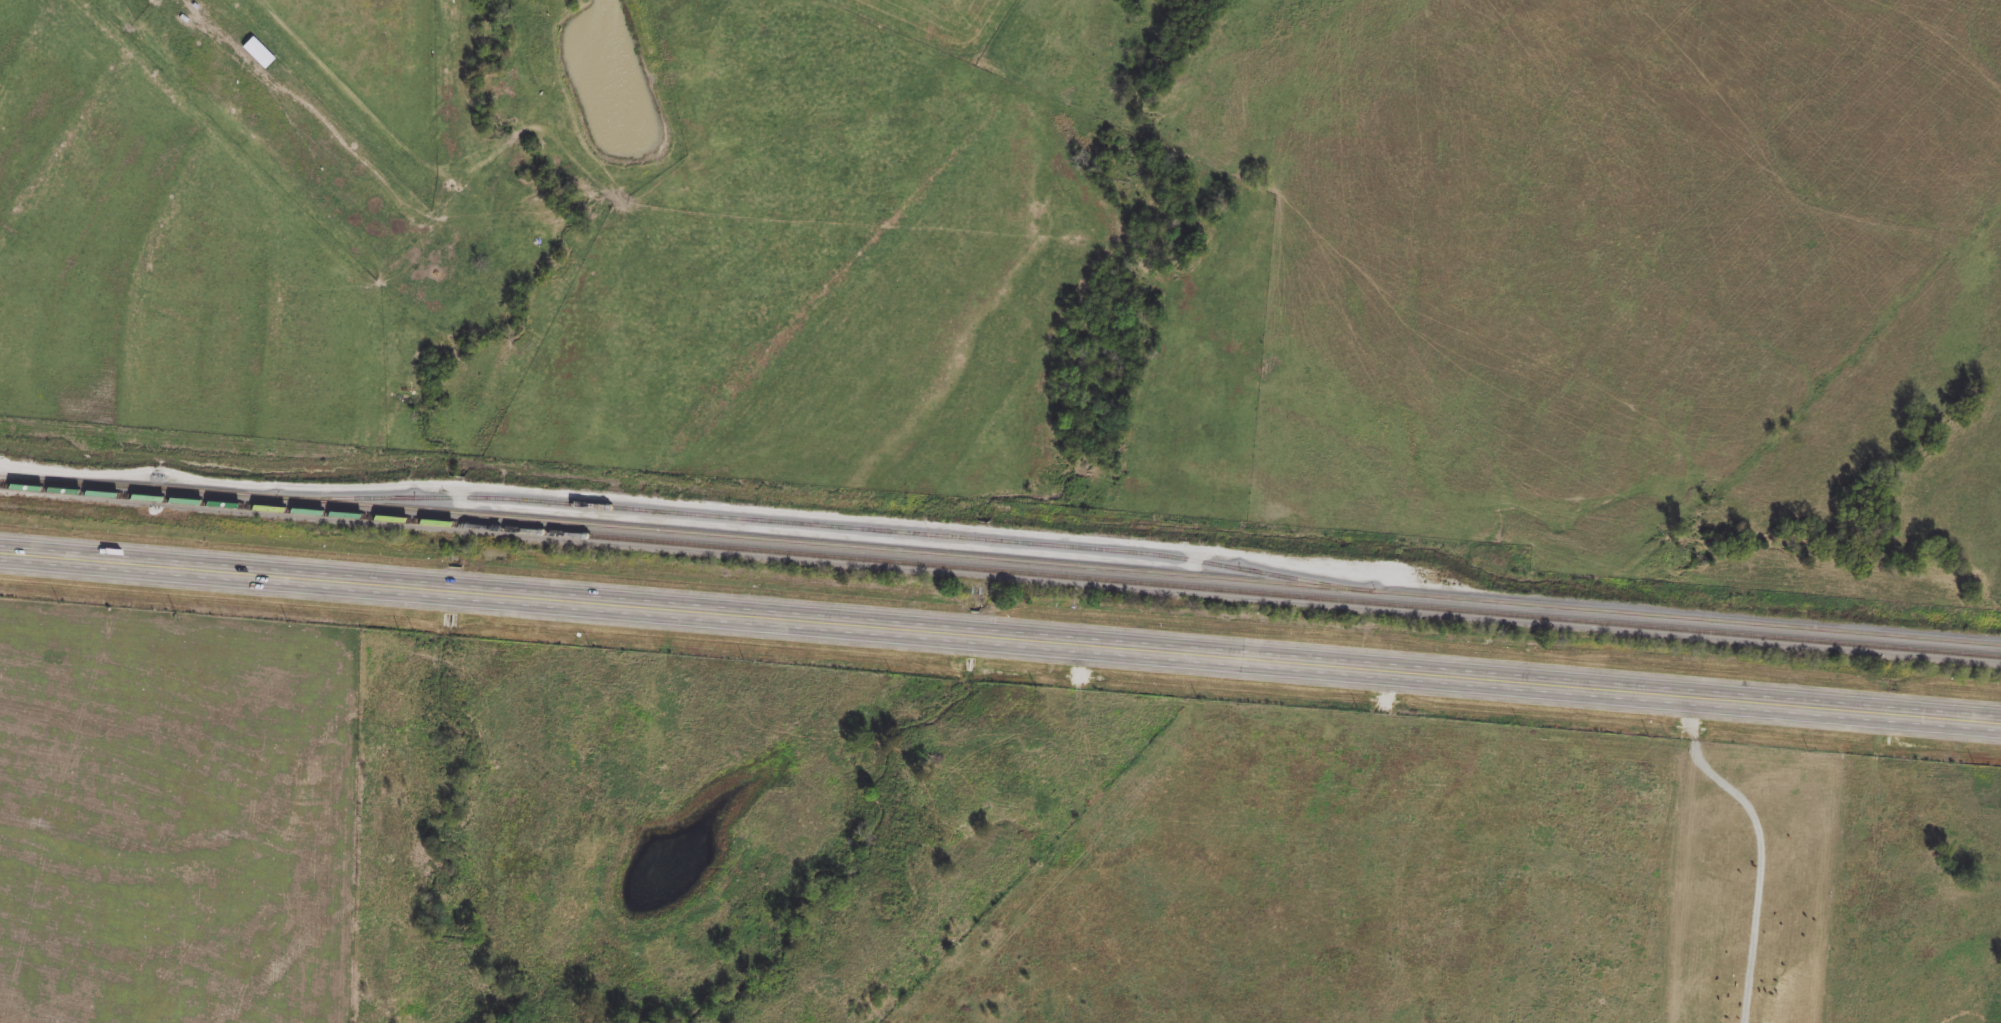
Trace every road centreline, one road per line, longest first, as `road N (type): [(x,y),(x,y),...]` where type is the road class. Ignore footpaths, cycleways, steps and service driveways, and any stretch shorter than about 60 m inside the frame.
road 1 (trunk): [(2000,728),(0,558)]

